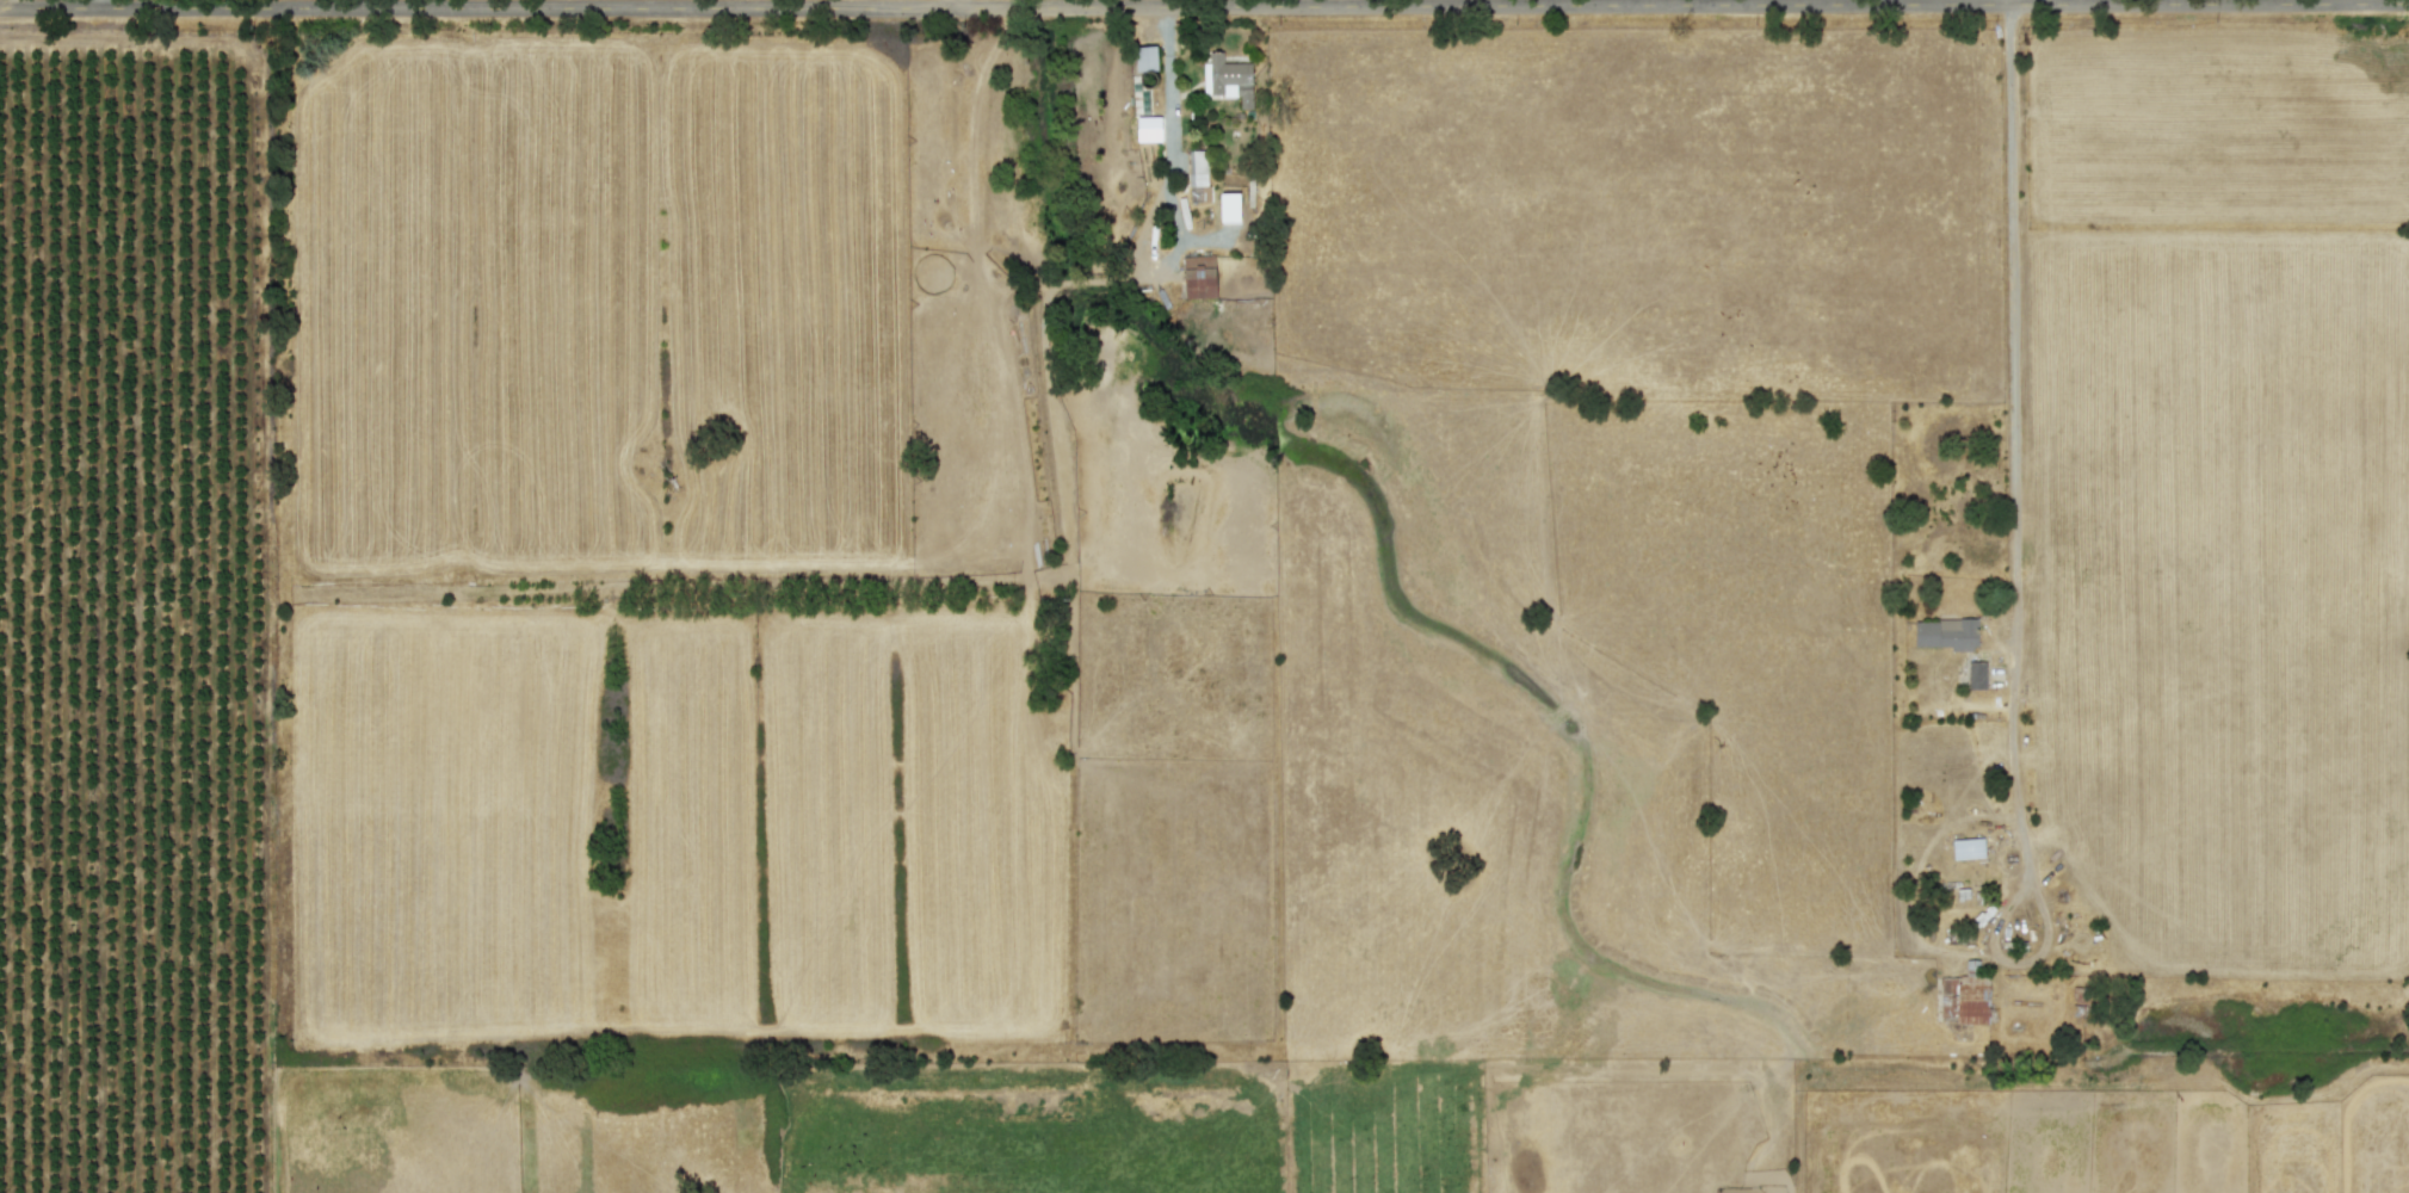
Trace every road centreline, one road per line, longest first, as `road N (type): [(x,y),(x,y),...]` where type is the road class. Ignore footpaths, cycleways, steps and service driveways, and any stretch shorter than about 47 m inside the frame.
road 1 (tertiary): [(0,6),(2408,1)]

